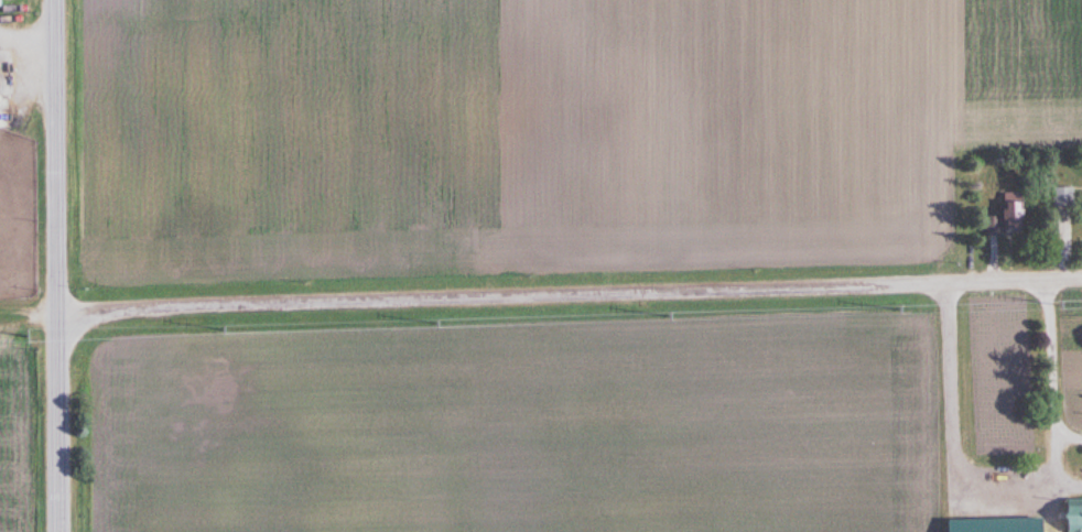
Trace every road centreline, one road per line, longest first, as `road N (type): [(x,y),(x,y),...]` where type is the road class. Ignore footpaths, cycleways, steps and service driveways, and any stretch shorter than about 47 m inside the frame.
road 1 (residential): [(58,339),(104,314),(153,308),(1081,278)]
road 2 (tertiary): [(60,531),(56,0)]

